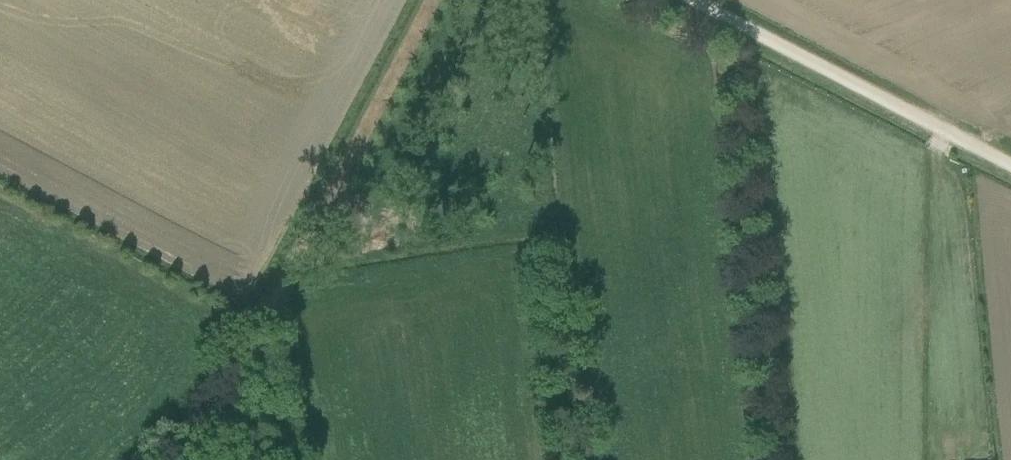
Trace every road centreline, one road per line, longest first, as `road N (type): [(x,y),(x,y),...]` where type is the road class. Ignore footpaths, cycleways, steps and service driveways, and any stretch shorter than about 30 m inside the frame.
road 1 (track): [(1010,164),(696,0)]

